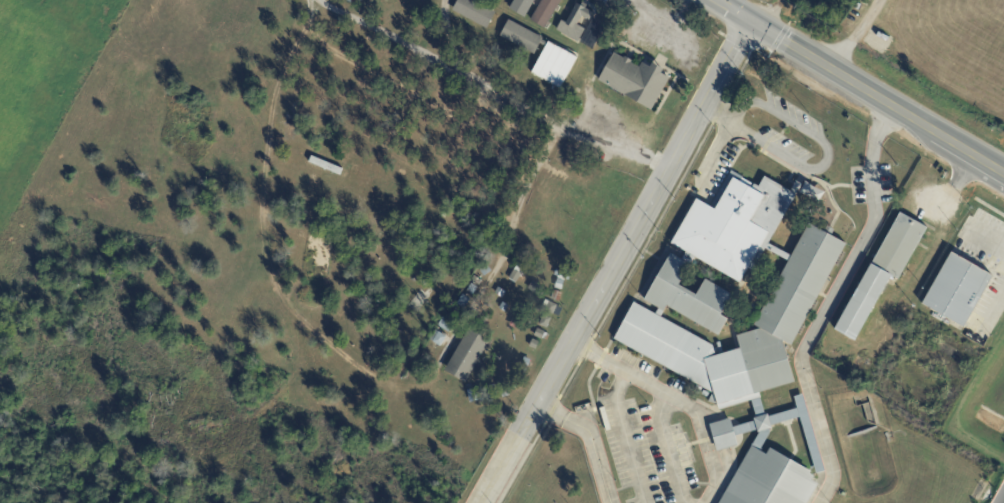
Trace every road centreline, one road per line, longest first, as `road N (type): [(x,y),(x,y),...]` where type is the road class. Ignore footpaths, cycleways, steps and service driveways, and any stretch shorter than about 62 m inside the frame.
road 1 (residential): [(751,20),(519,436)]
road 2 (secondary): [(717,0),(1003,174)]

